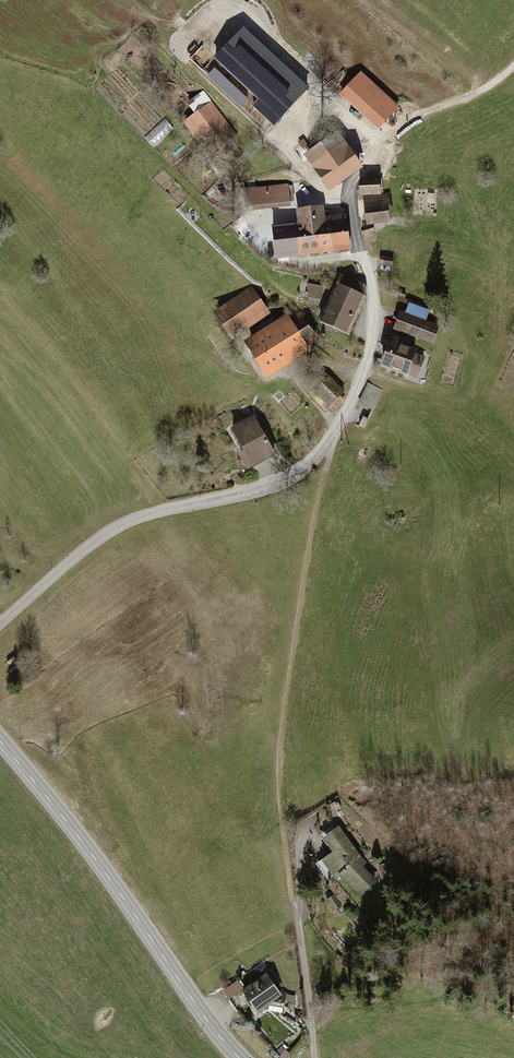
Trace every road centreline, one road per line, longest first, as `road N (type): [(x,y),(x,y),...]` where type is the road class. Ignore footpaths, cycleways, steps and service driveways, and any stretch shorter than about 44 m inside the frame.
road 1 (residential): [(0,624),(117,526),(296,478),(327,446),(371,351),(373,293),(351,218),(352,187),(372,155)]
road 2 (track): [(327,446),(289,665),(282,763),(299,922)]
road 3 (tertiary): [(0,741),(240,1057)]
road 4 (track): [(372,155),(295,92),(250,0)]
road 5 (track): [(372,155),(400,125),(494,84),(513,65)]

